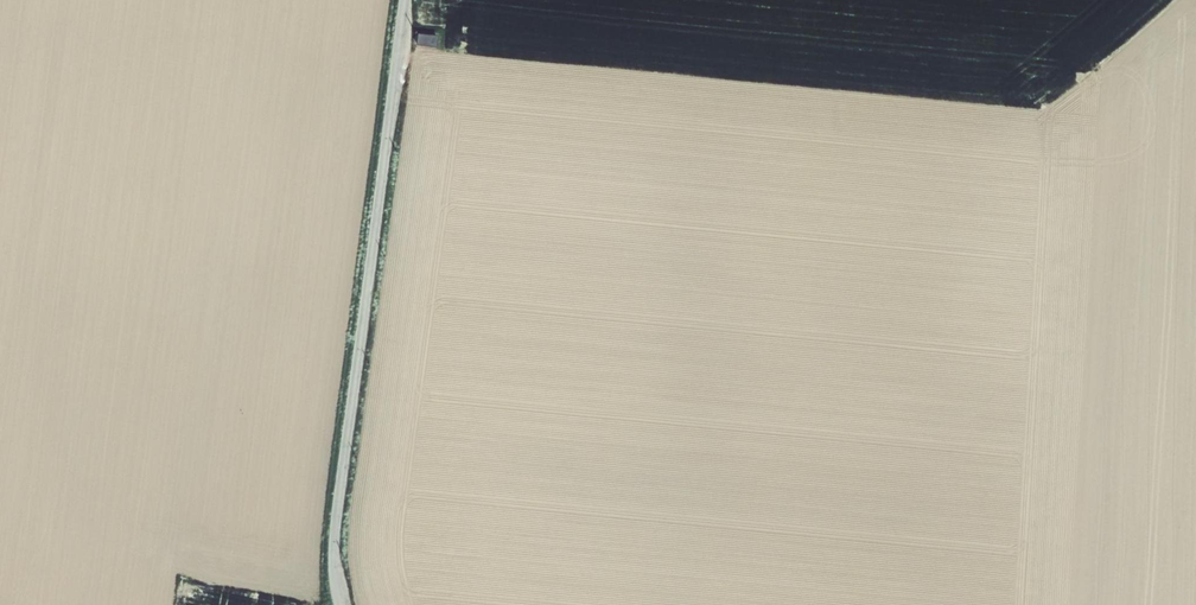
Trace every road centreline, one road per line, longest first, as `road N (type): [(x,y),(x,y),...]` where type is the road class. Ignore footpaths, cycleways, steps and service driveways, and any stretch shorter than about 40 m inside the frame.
road 1 (residential): [(401,0),(334,535),(338,604)]

